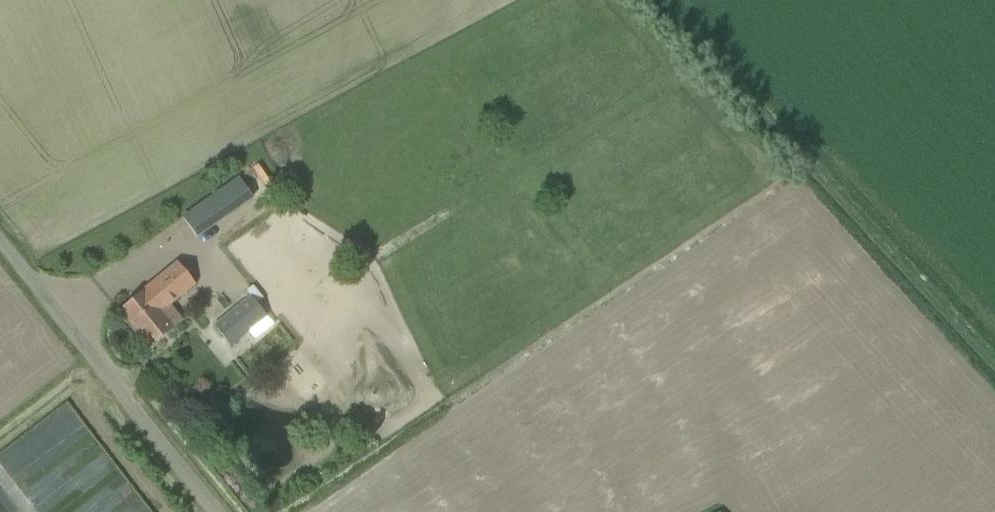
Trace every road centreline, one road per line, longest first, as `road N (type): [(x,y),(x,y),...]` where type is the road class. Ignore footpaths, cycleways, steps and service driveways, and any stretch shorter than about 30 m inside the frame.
road 1 (unclassified): [(207,511),(0,251)]

